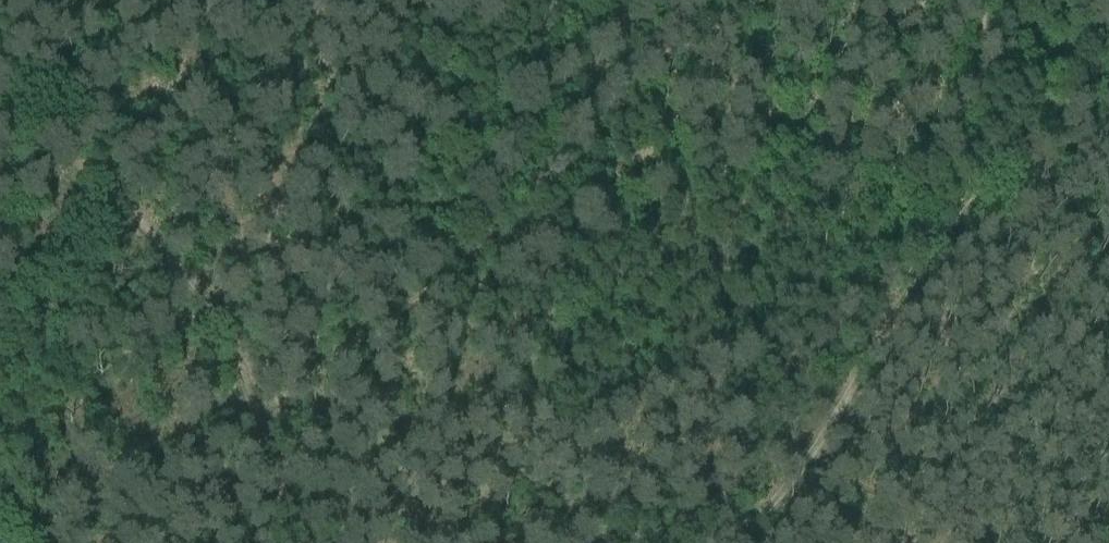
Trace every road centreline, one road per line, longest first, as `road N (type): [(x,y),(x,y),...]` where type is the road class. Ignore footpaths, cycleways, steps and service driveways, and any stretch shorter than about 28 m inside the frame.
road 1 (track): [(1108,91),(734,542)]
road 2 (track): [(302,542),(235,357),(199,297),(94,163),(0,76)]

